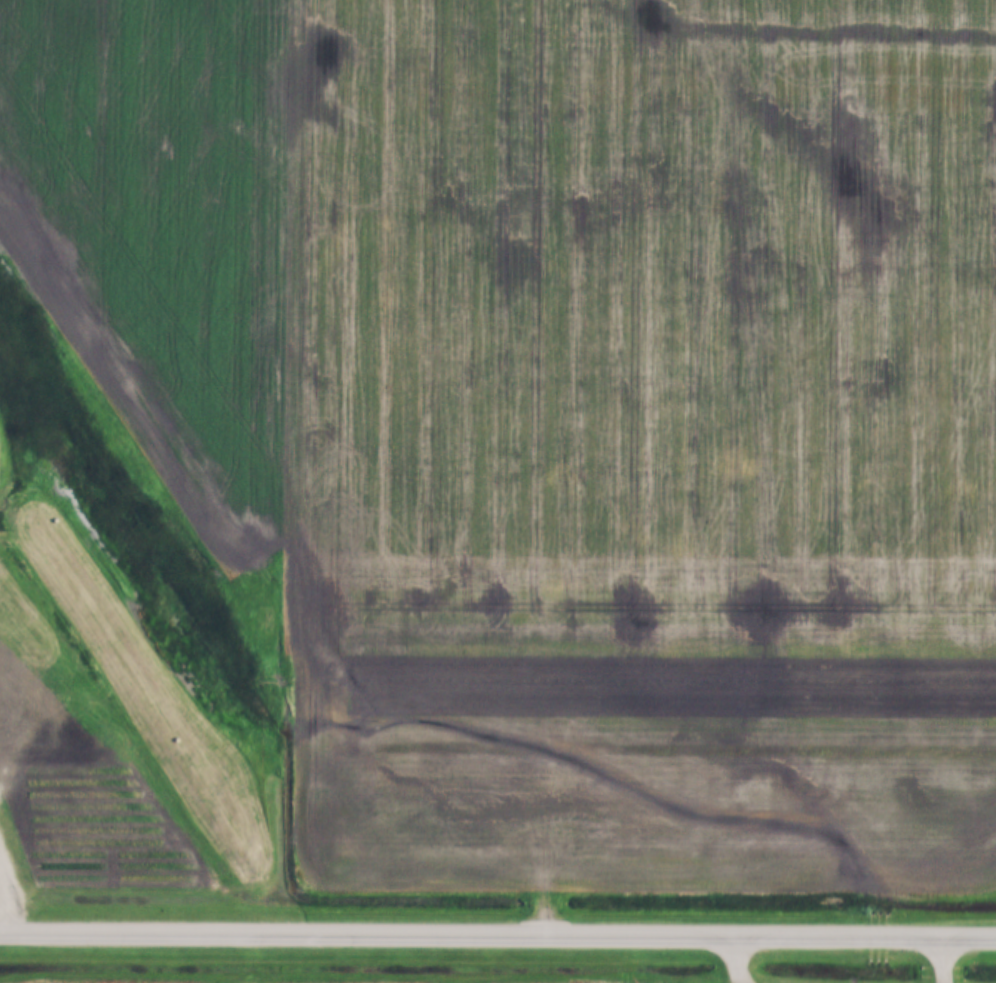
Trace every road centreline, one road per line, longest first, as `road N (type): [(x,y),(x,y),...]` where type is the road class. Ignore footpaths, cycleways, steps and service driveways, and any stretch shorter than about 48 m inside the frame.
road 1 (tertiary): [(995,938),(0,936)]

